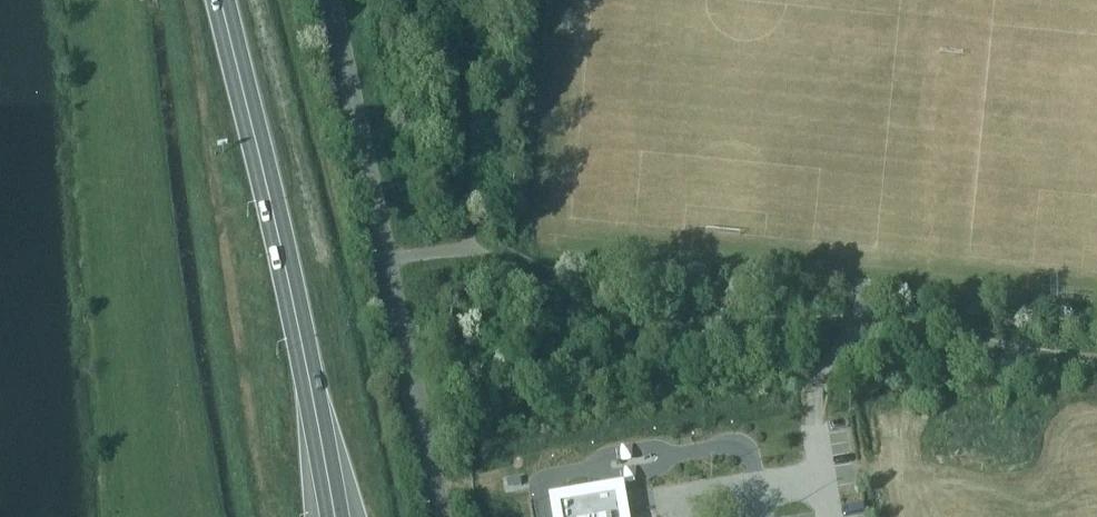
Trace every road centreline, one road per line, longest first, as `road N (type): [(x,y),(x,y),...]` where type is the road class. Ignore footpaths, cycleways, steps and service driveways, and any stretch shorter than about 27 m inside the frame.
road 1 (primary): [(334,516),(223,0)]
road 2 (unclassified): [(438,516),(330,0)]

